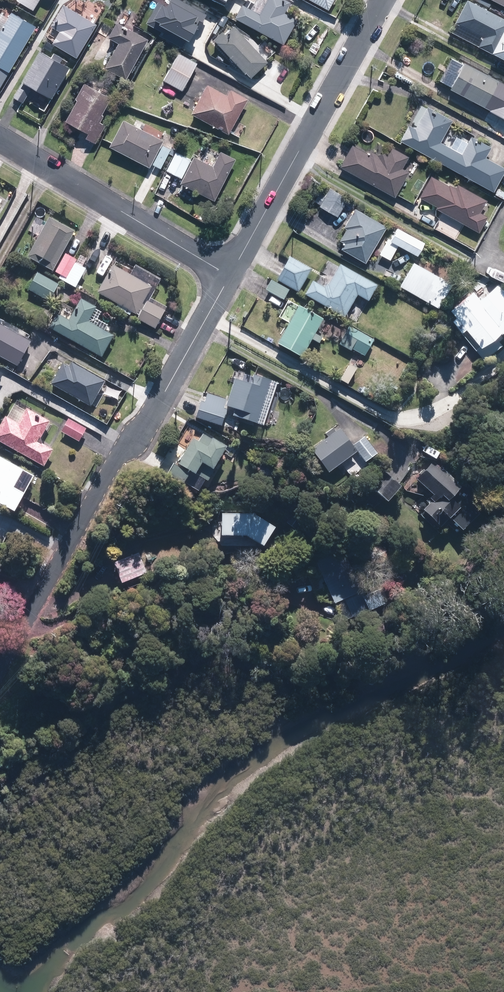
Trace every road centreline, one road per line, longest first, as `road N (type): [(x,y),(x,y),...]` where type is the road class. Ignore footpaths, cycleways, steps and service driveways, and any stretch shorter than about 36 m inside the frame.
road 1 (residential): [(383,0),(228,275)]
road 2 (residential): [(228,275),(0,139)]
road 3 (residential): [(228,275),(140,435)]

